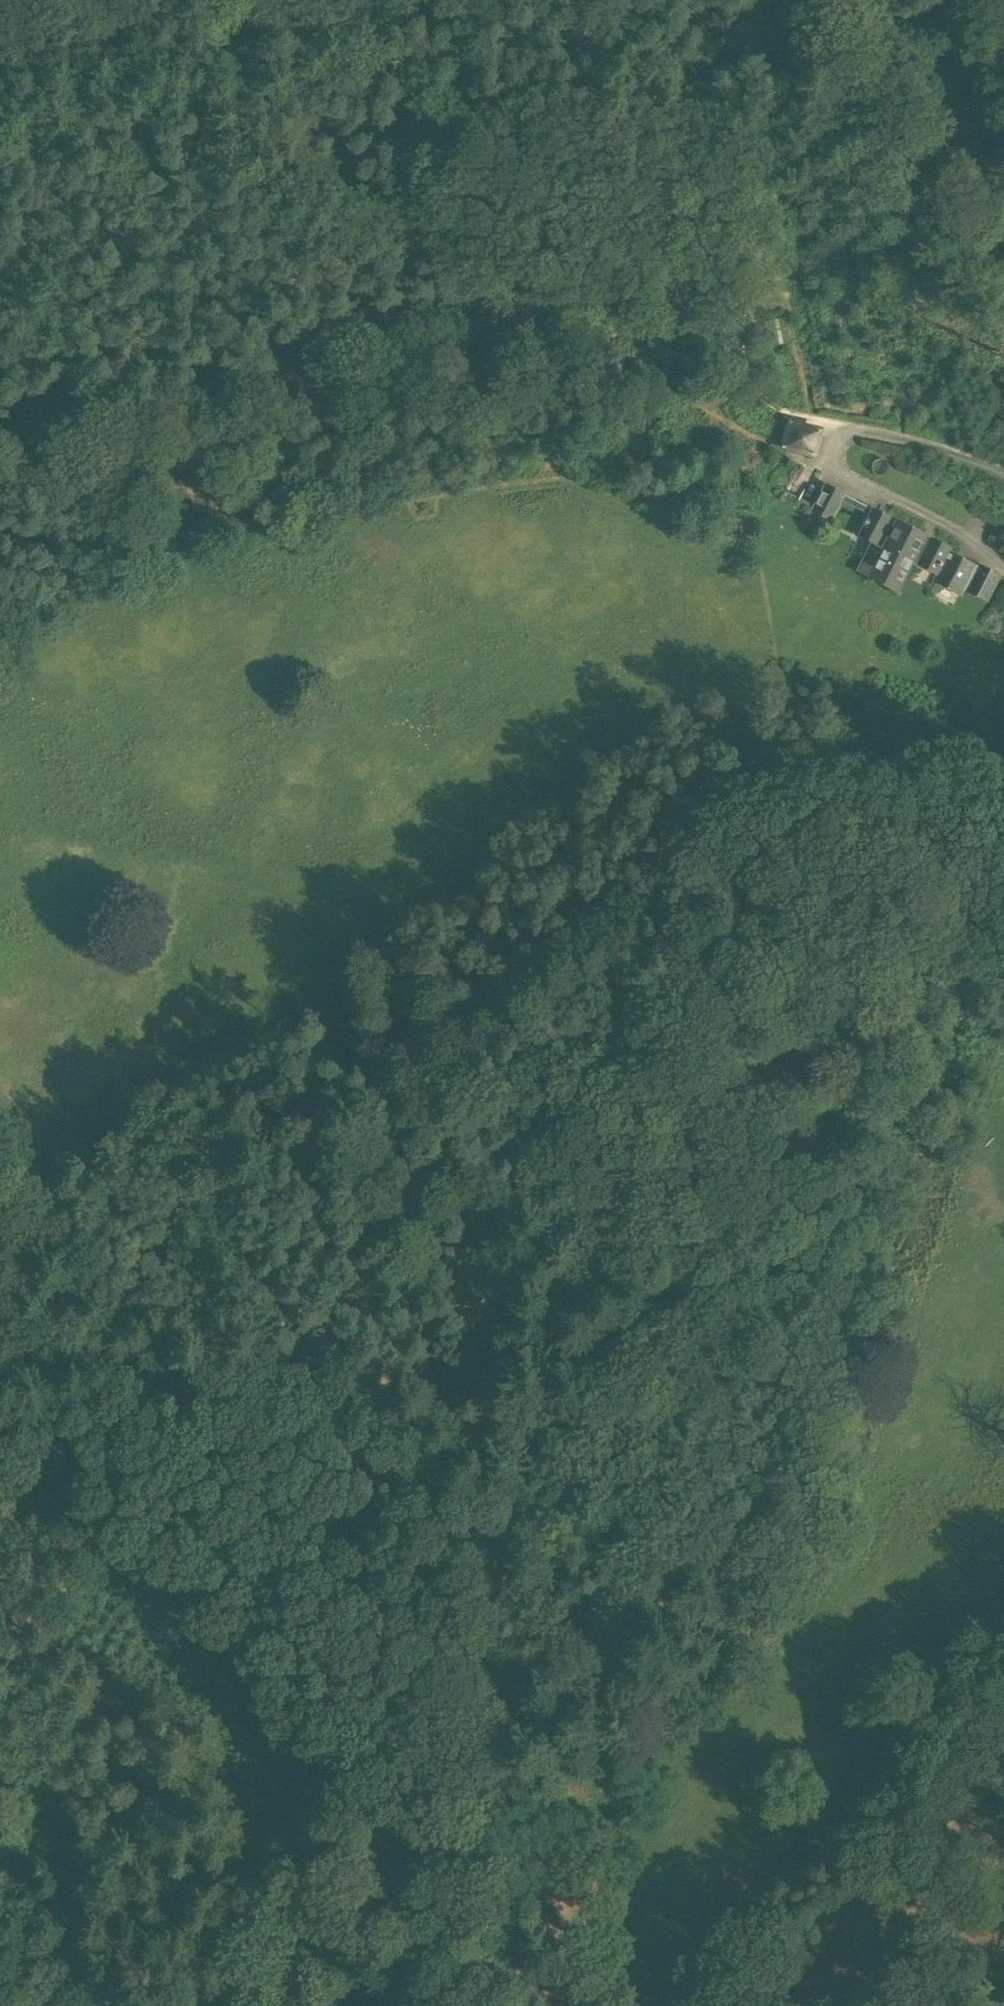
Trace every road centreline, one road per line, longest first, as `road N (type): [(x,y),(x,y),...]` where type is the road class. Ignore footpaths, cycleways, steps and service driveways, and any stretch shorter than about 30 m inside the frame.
road 1 (unclassified): [(1003,135),(911,0)]

